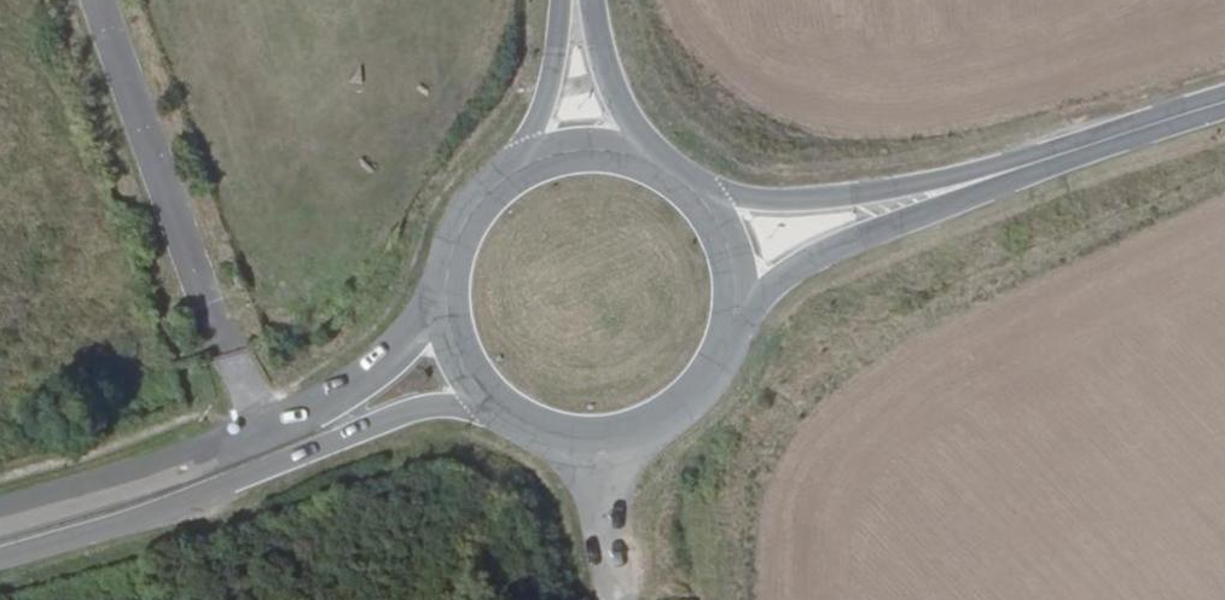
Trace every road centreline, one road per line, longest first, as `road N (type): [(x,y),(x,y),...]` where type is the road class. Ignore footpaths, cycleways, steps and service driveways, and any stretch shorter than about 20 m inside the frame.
road 1 (unclassified): [(0,550),(422,409),(500,414)]
road 2 (unclassified): [(442,310),(262,436),(0,519)]
road 3 (secondary): [(500,414),(560,441),(625,441),(682,415),(705,394),(736,340)]
road 4 (secondary): [(736,340),(779,282),(819,253),(966,184)]
road 5 (secondary): [(966,184),(1224,101)]
road 6 (secondary): [(966,184),(811,201),(702,191)]
road 7 (secondary): [(523,161),(464,215),(442,277),(442,310)]
road 8 (secondary): [(566,0),(551,80),(523,161)]
road 9 (secondary): [(646,154),(616,97),(588,0)]
road 10 (secondary): [(736,340),(742,273),(733,241),(702,191)]
road 11 (secondary): [(646,154),(572,145),(523,161)]
road 12 (secondary): [(442,310),(451,349),(500,414)]

